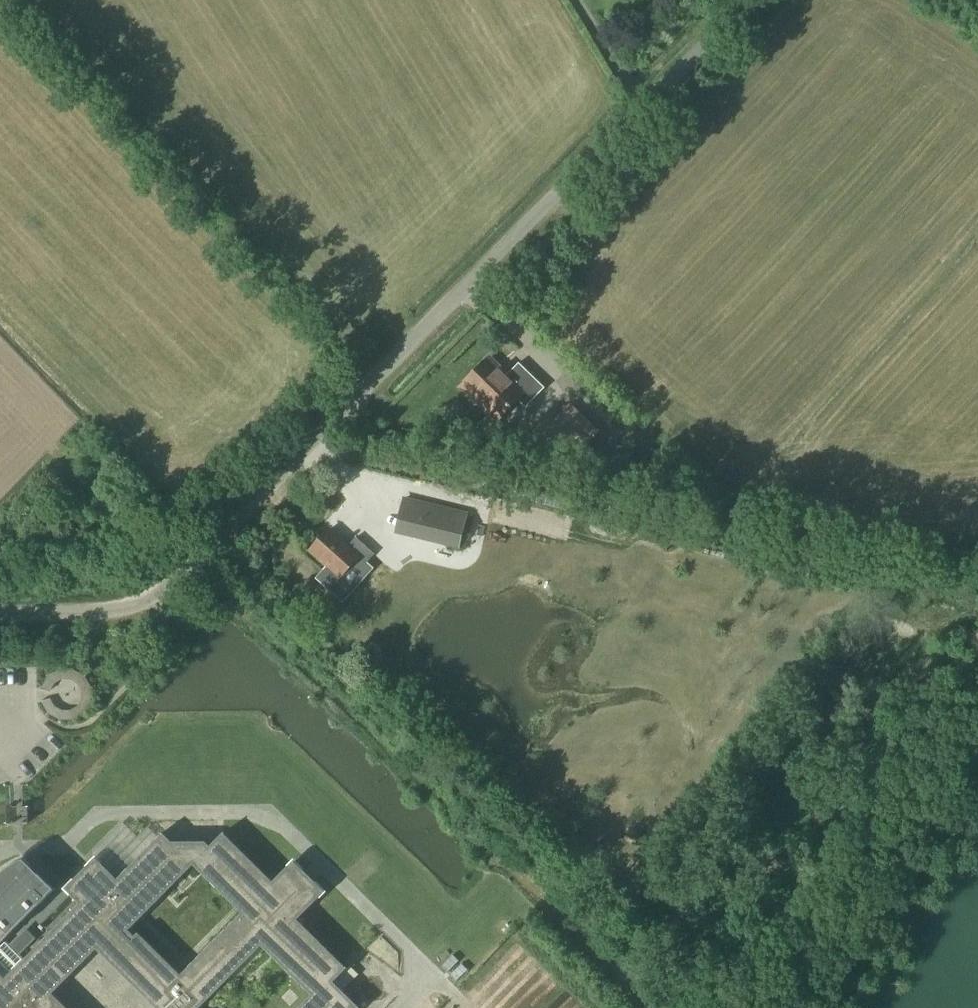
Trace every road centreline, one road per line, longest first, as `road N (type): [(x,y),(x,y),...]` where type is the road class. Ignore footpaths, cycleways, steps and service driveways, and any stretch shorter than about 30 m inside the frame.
road 1 (unclassified): [(0,613),(99,618),(141,608),(188,573),(747,0)]

